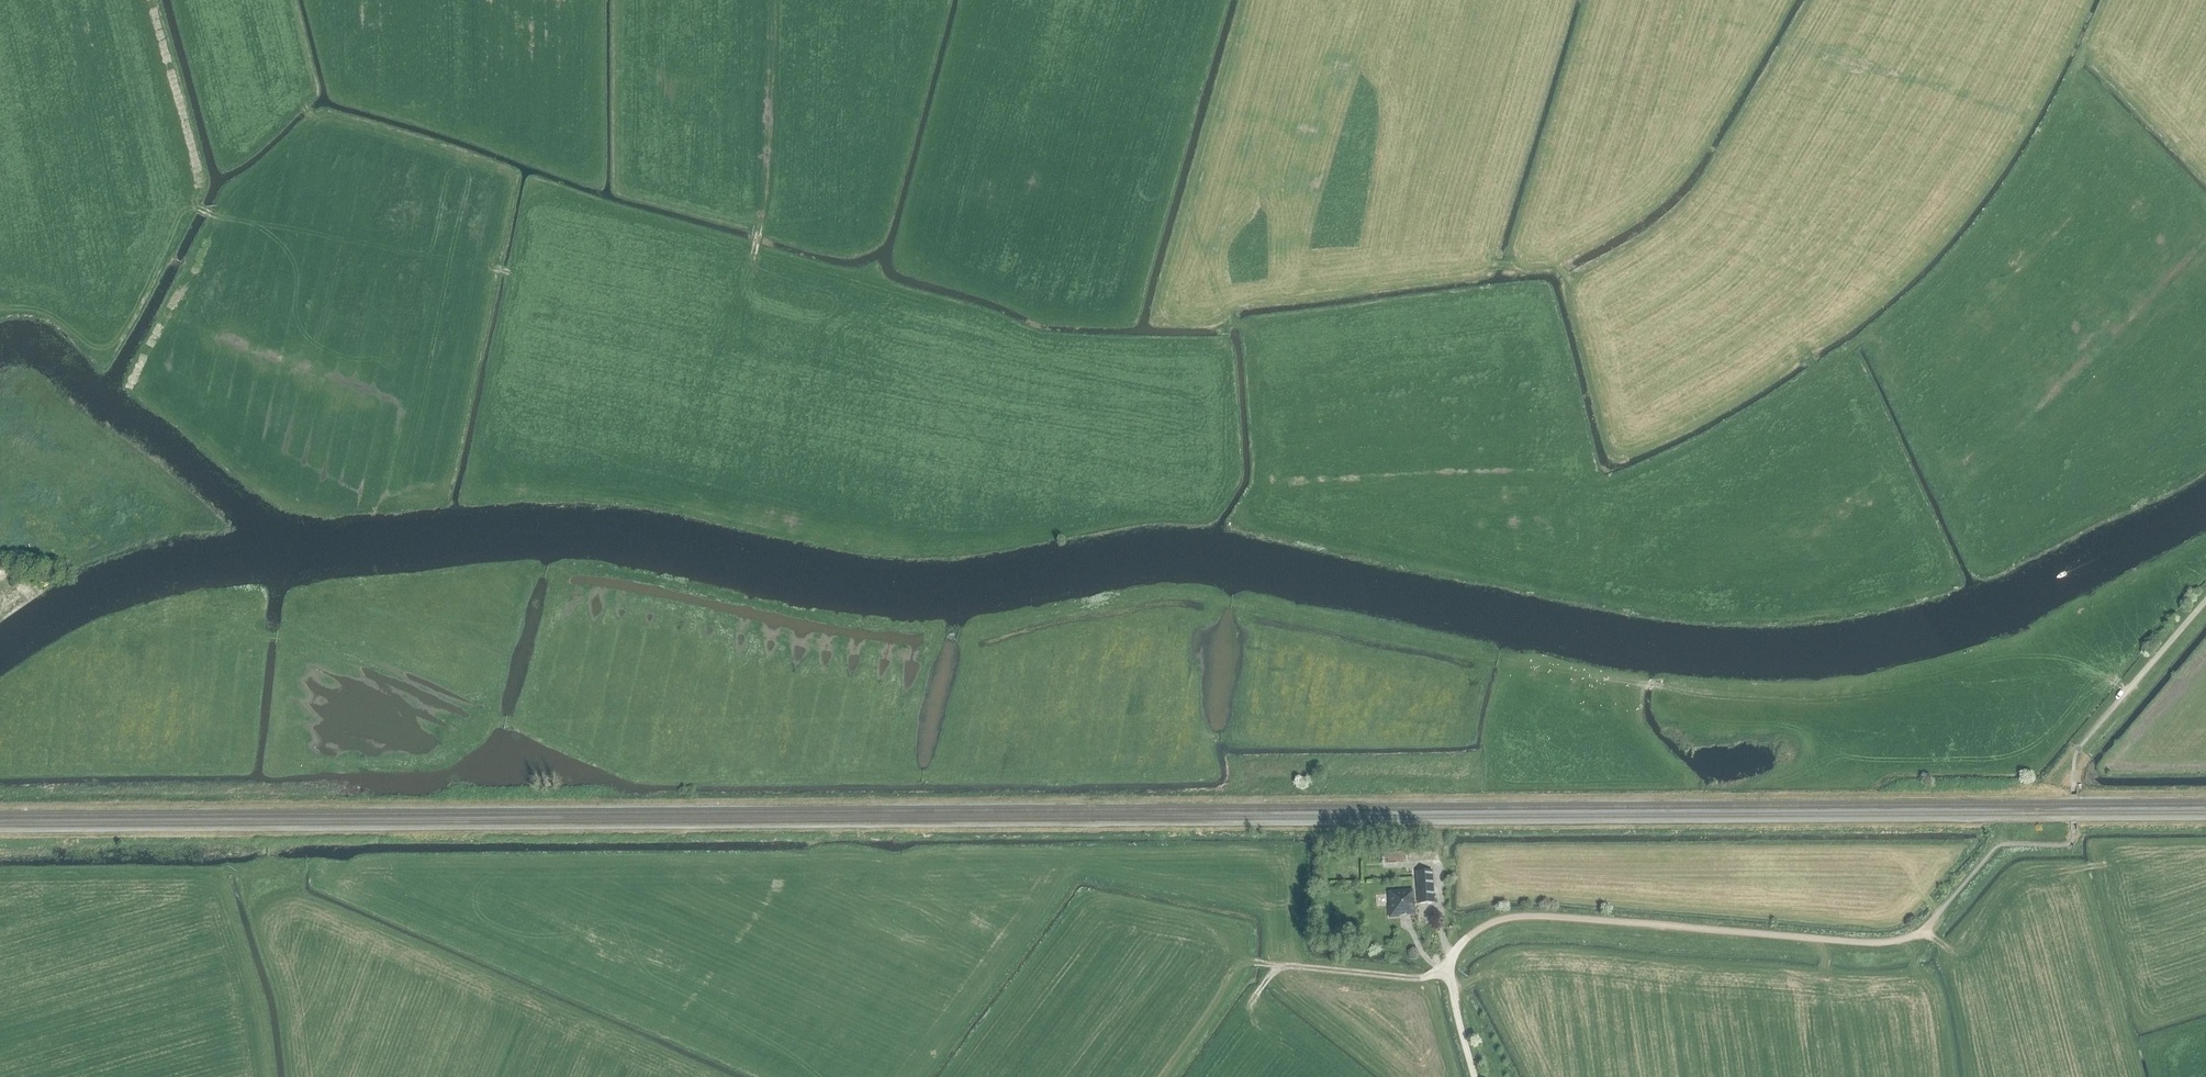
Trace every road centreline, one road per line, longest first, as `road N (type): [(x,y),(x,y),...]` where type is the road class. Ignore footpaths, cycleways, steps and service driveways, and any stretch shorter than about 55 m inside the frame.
road 1 (unclassified): [(1475,1076),(1450,978),(1457,947),(1477,930)]

